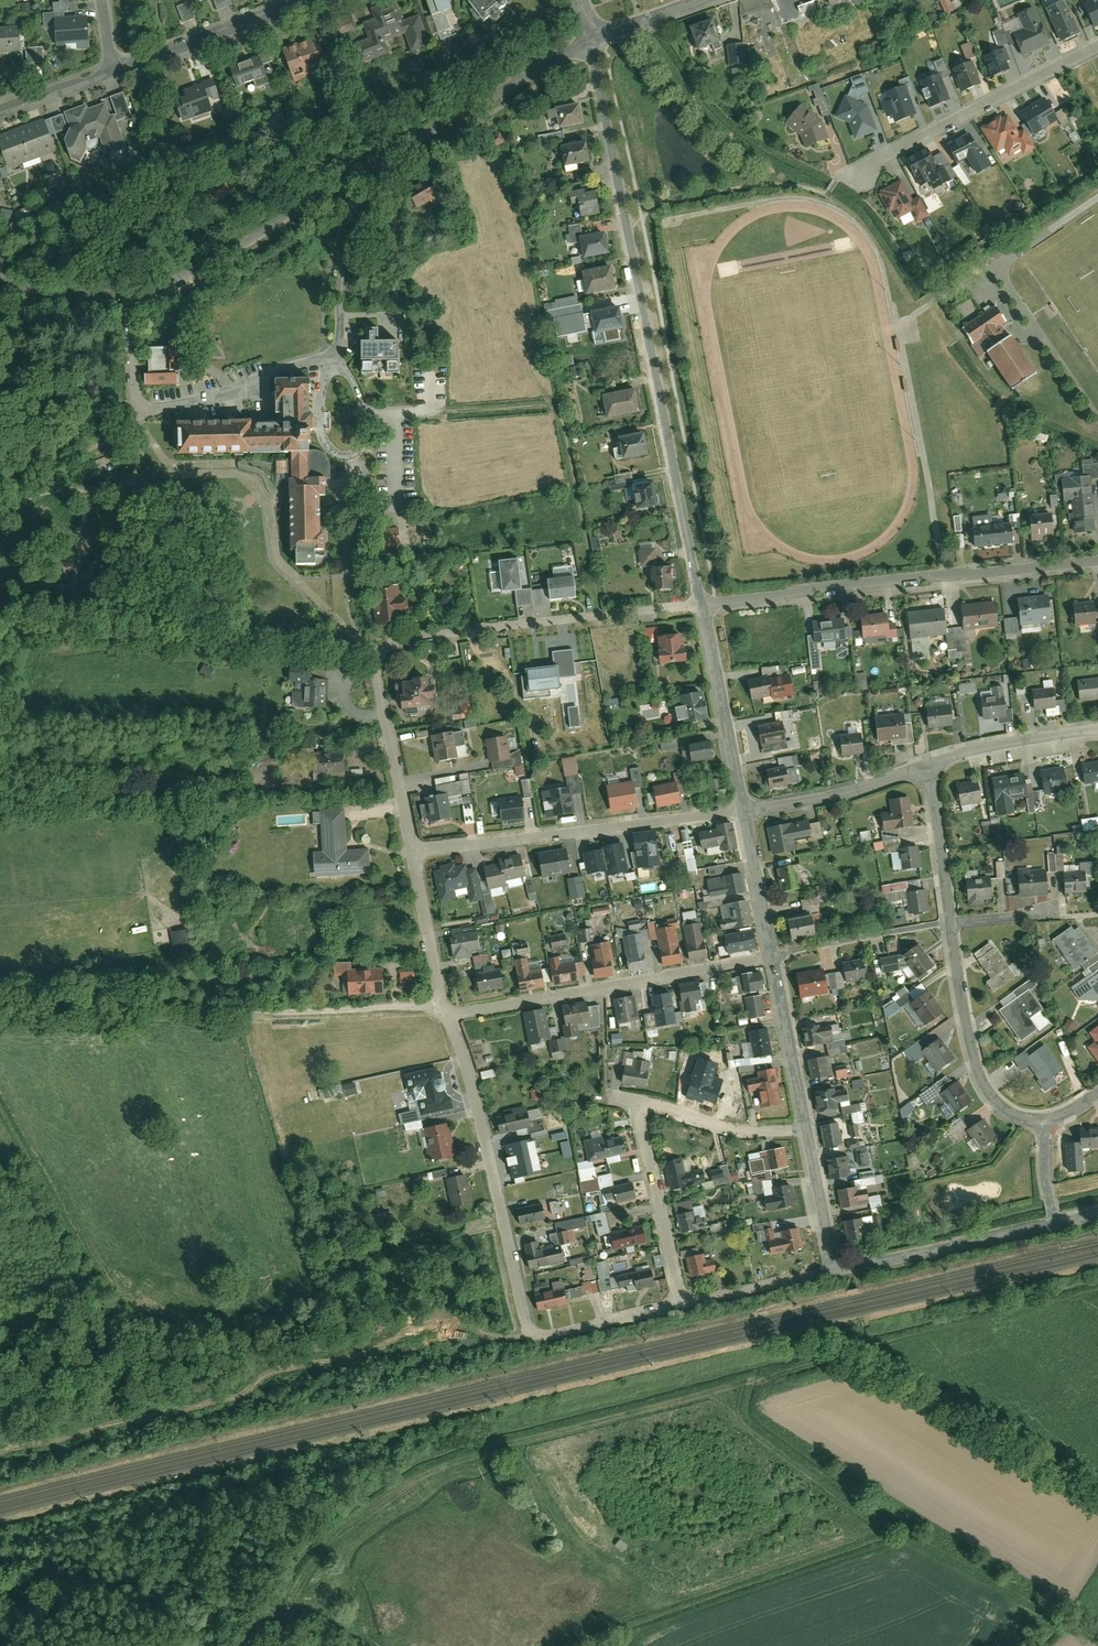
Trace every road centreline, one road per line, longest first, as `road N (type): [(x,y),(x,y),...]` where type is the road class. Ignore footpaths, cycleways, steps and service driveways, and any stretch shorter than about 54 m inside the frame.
road 1 (residential): [(589,37),(700,604)]
road 2 (residential): [(372,169),(340,286),(339,349),(221,394),(138,409),(135,288)]
road 3 (residential): [(1097,558),(700,604)]
road 4 (track): [(380,652),(371,641),(233,636),(0,605)]
road 5 (residential): [(412,851),(742,810)]
road 6 (residential): [(449,1015),(770,953)]
road 7 (residential): [(700,604),(403,638),(380,652)]
road 8 (residential): [(526,1329),(449,1015)]
road 9 (residential): [(850,175),(1097,45)]
road 10 (unclassified): [(135,288),(199,268),(372,169)]
road 11 (unclassified): [(372,169),(589,37)]
road 12 (residential): [(950,924),(962,1012),(987,1091),(1020,1118),(1042,1123)]
road 13 (residential): [(830,1270),(1057,1223)]
road 14 (residential): [(700,604),(742,810)]
road 15 (residential): [(680,1304),(637,1101)]
road 16 (residential): [(412,851),(379,683),(380,652)]
road 17 (residential): [(742,810),(863,787),(929,765)]
road 18 (residential): [(950,924),(770,953)]
road 19 (residential): [(279,0),(109,63)]
road 20 (residential): [(770,953),(803,1128)]
road 21 (residential): [(1097,730),(1031,737),(929,765)]
road 22 (residential): [(803,1128),(747,1130),(637,1101)]
road 23 (residential): [(449,1015),(412,851)]
road 24 (track): [(138,409),(126,433),(107,444),(0,484)]
road 25 (residential): [(929,765),(950,924)]
road 26 (residential): [(526,1329),(546,1335),(680,1304)]
road 27 (residential): [(680,1304),(830,1270)]
road 28 (residential): [(742,810),(770,953)]
road 29 (residential): [(803,1128),(830,1270)]
road 30 (unclassified): [(0,266),(39,291),(135,288)]

